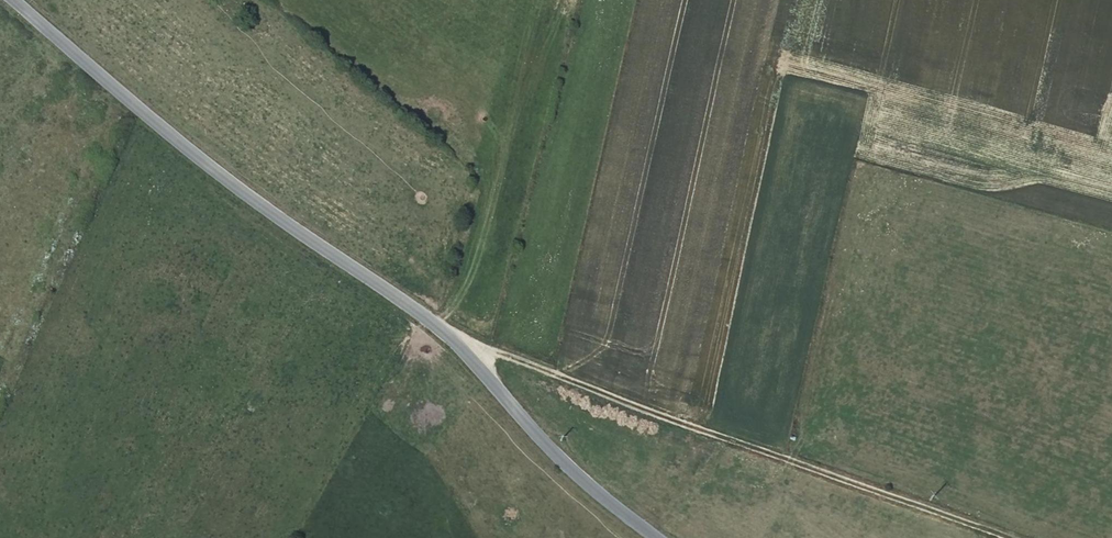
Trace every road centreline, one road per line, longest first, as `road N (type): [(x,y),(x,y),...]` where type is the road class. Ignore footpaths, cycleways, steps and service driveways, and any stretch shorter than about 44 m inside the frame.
road 1 (tertiary): [(659,537),(597,493),(435,321),(250,200),(12,0)]
road 2 (track): [(1011,537),(483,350),(435,321)]

